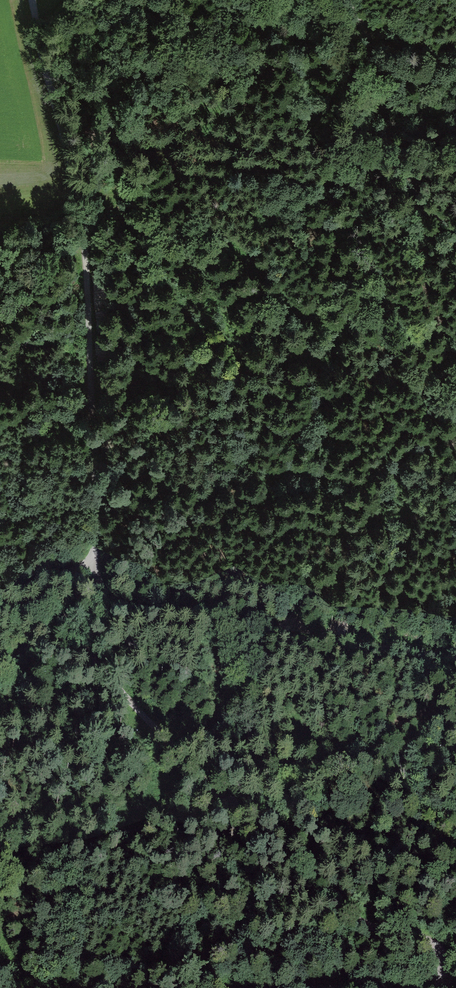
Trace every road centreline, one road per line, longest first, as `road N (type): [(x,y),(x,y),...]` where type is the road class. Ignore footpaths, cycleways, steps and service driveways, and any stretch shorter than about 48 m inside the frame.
road 1 (track): [(4,588),(58,620),(224,800),(302,849),(358,921),(438,946),(444,984)]
road 2 (track): [(31,0),(83,198),(97,538)]
road 3 (track): [(455,116),(399,113),(362,124),(314,180),(261,159),(83,198)]
road 4 (track): [(455,659),(137,616),(120,606),(86,561)]
road 5 (track): [(455,226),(416,190),(381,117),(352,0)]
road 6 (track): [(455,608),(447,657),(450,742)]
road 7 (track): [(94,577),(81,599),(0,669)]

